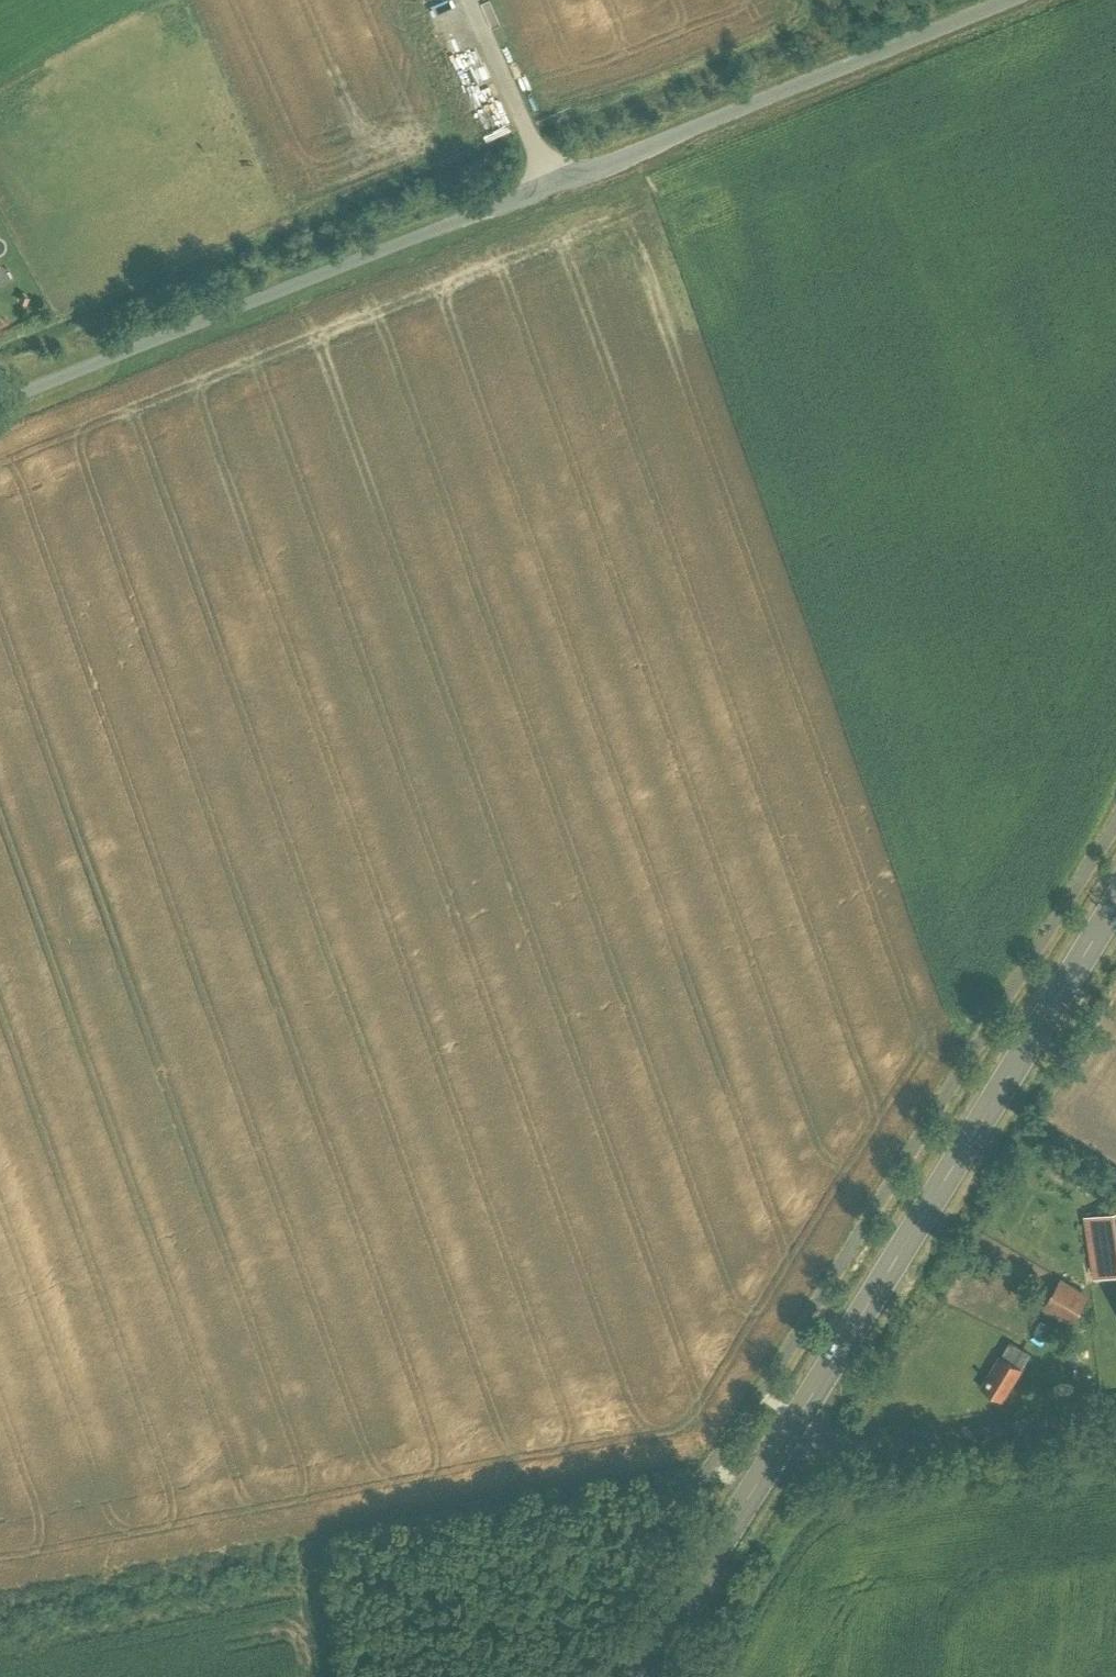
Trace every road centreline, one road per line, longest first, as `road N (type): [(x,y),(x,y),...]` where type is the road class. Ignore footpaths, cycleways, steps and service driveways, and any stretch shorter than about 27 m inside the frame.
road 1 (unclassified): [(0,406),(1026,0)]
road 2 (primary): [(774,1457),(1115,906)]
road 3 (unclassified): [(1115,1403),(774,1457)]
road 4 (primary): [(636,1676),(774,1457)]

